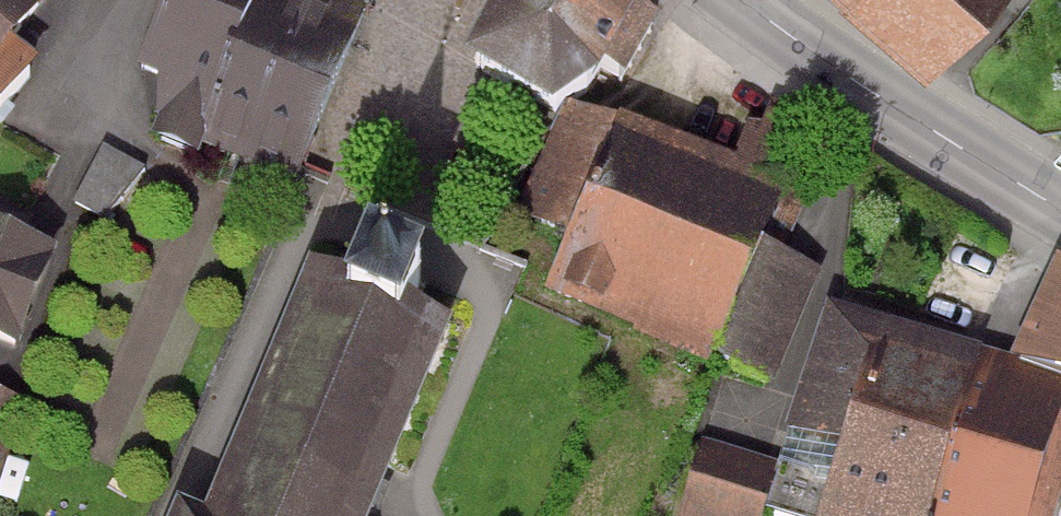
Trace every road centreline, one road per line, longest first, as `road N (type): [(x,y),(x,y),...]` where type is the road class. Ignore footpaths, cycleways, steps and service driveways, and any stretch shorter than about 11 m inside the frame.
road 1 (secondary): [(1060,211),(860,85),(746,0)]

